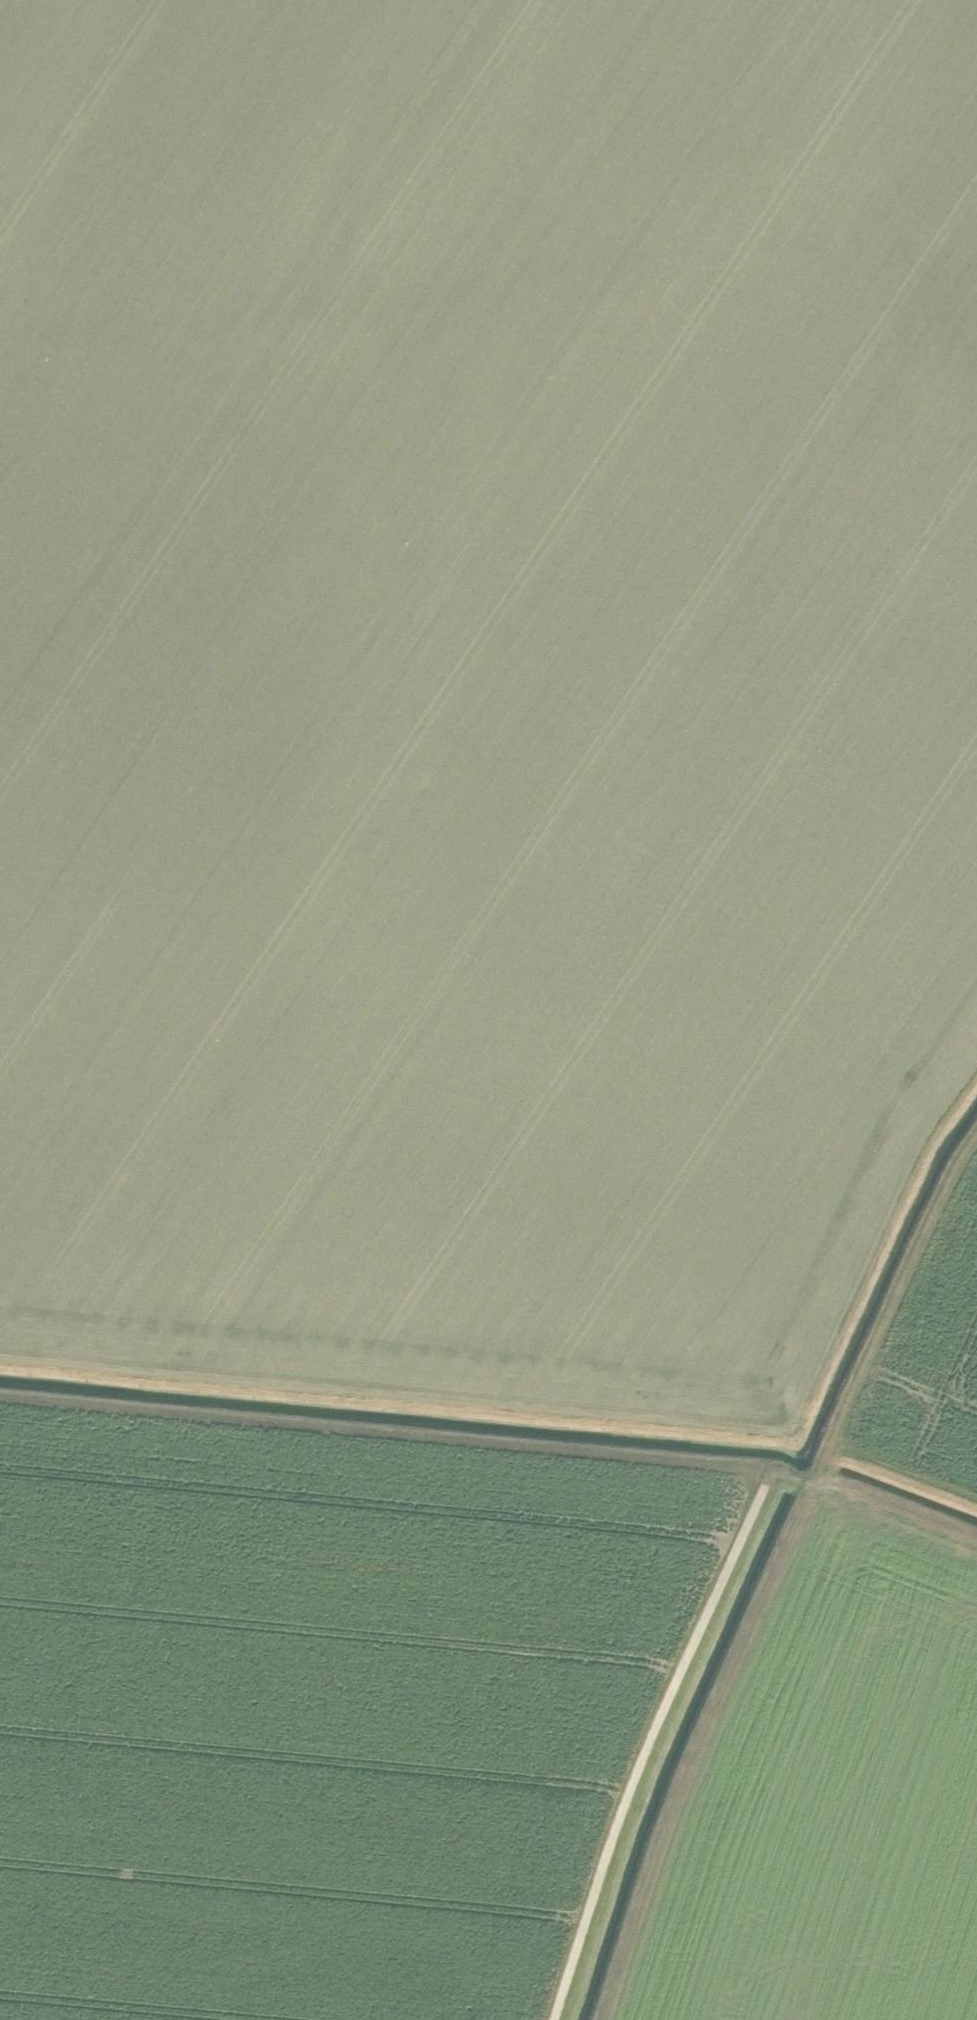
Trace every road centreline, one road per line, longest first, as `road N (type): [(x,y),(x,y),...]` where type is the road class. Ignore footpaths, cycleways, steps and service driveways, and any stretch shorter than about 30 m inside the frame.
road 1 (track): [(560,2019),(620,1838),(777,1469)]

